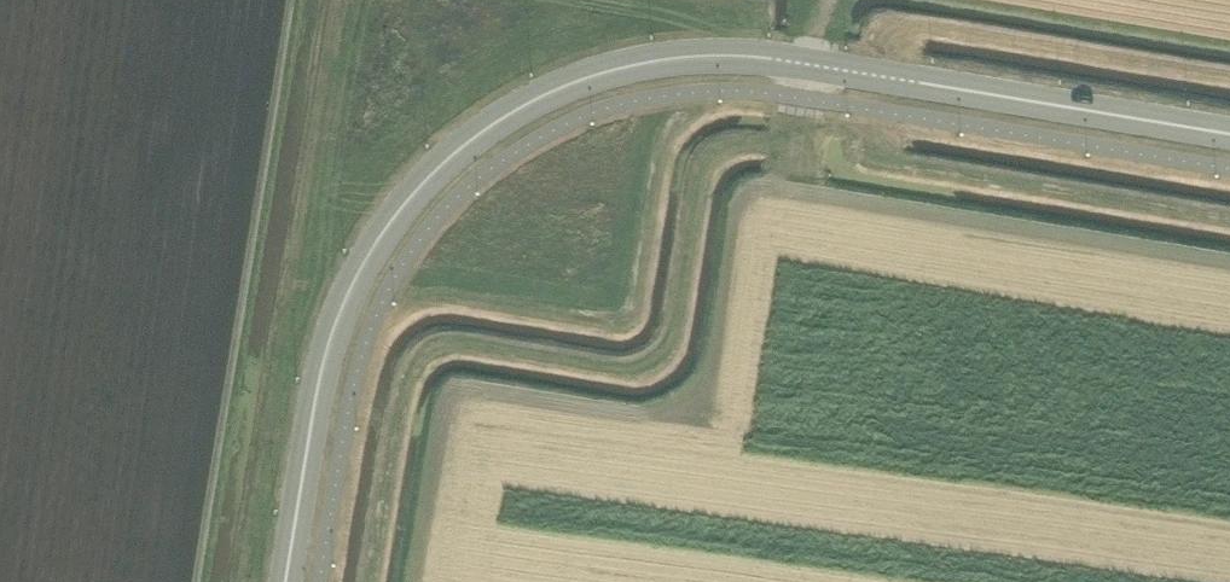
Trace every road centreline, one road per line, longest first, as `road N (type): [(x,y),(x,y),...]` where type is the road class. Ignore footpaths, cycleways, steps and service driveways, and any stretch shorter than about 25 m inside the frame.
road 1 (tertiary): [(286,581),(330,341),(363,264),(450,157),(550,92),(622,66),(744,57),(1229,134)]

